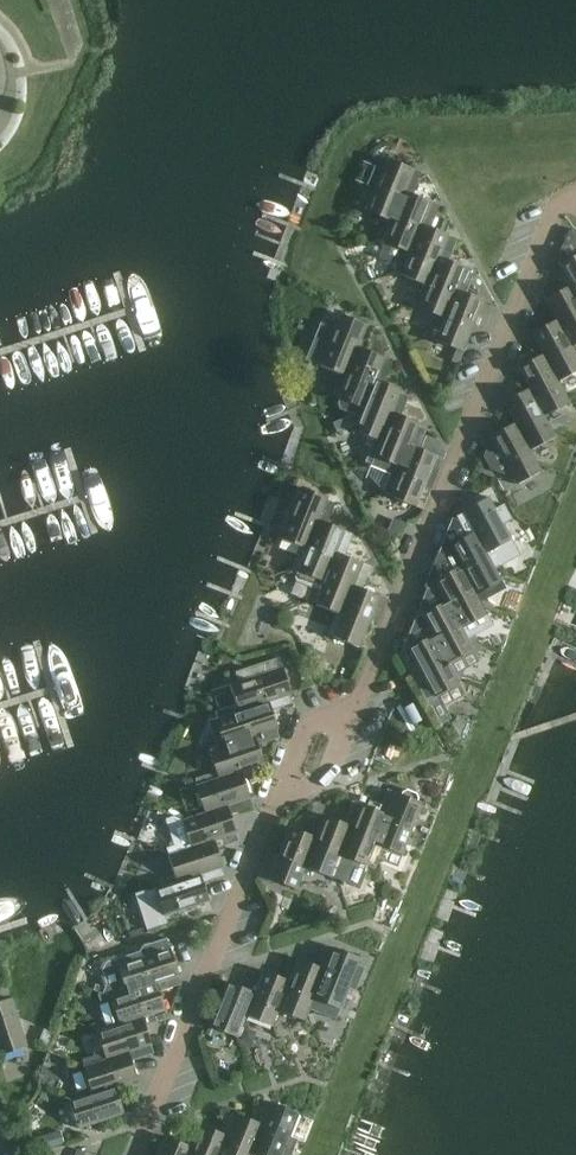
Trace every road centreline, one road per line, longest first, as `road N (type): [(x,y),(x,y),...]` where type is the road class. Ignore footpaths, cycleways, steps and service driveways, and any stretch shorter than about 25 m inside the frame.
road 1 (unclassified): [(359,698),(542,228),(565,202)]
road 2 (unclassified): [(131,1154),(173,1026),(271,801)]
road 3 (unclassified): [(359,698),(331,775),(271,801)]
road 4 (unclassified): [(271,801),(304,725),(359,698)]

